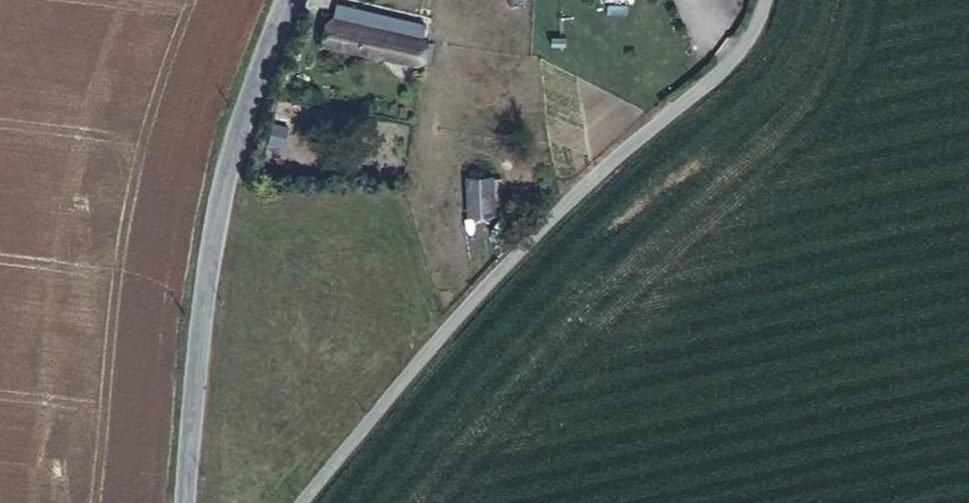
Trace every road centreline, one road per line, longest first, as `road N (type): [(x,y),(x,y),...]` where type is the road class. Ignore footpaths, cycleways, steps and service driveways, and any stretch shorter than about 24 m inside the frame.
road 1 (unclassified): [(182,502),(218,182),(284,0)]

